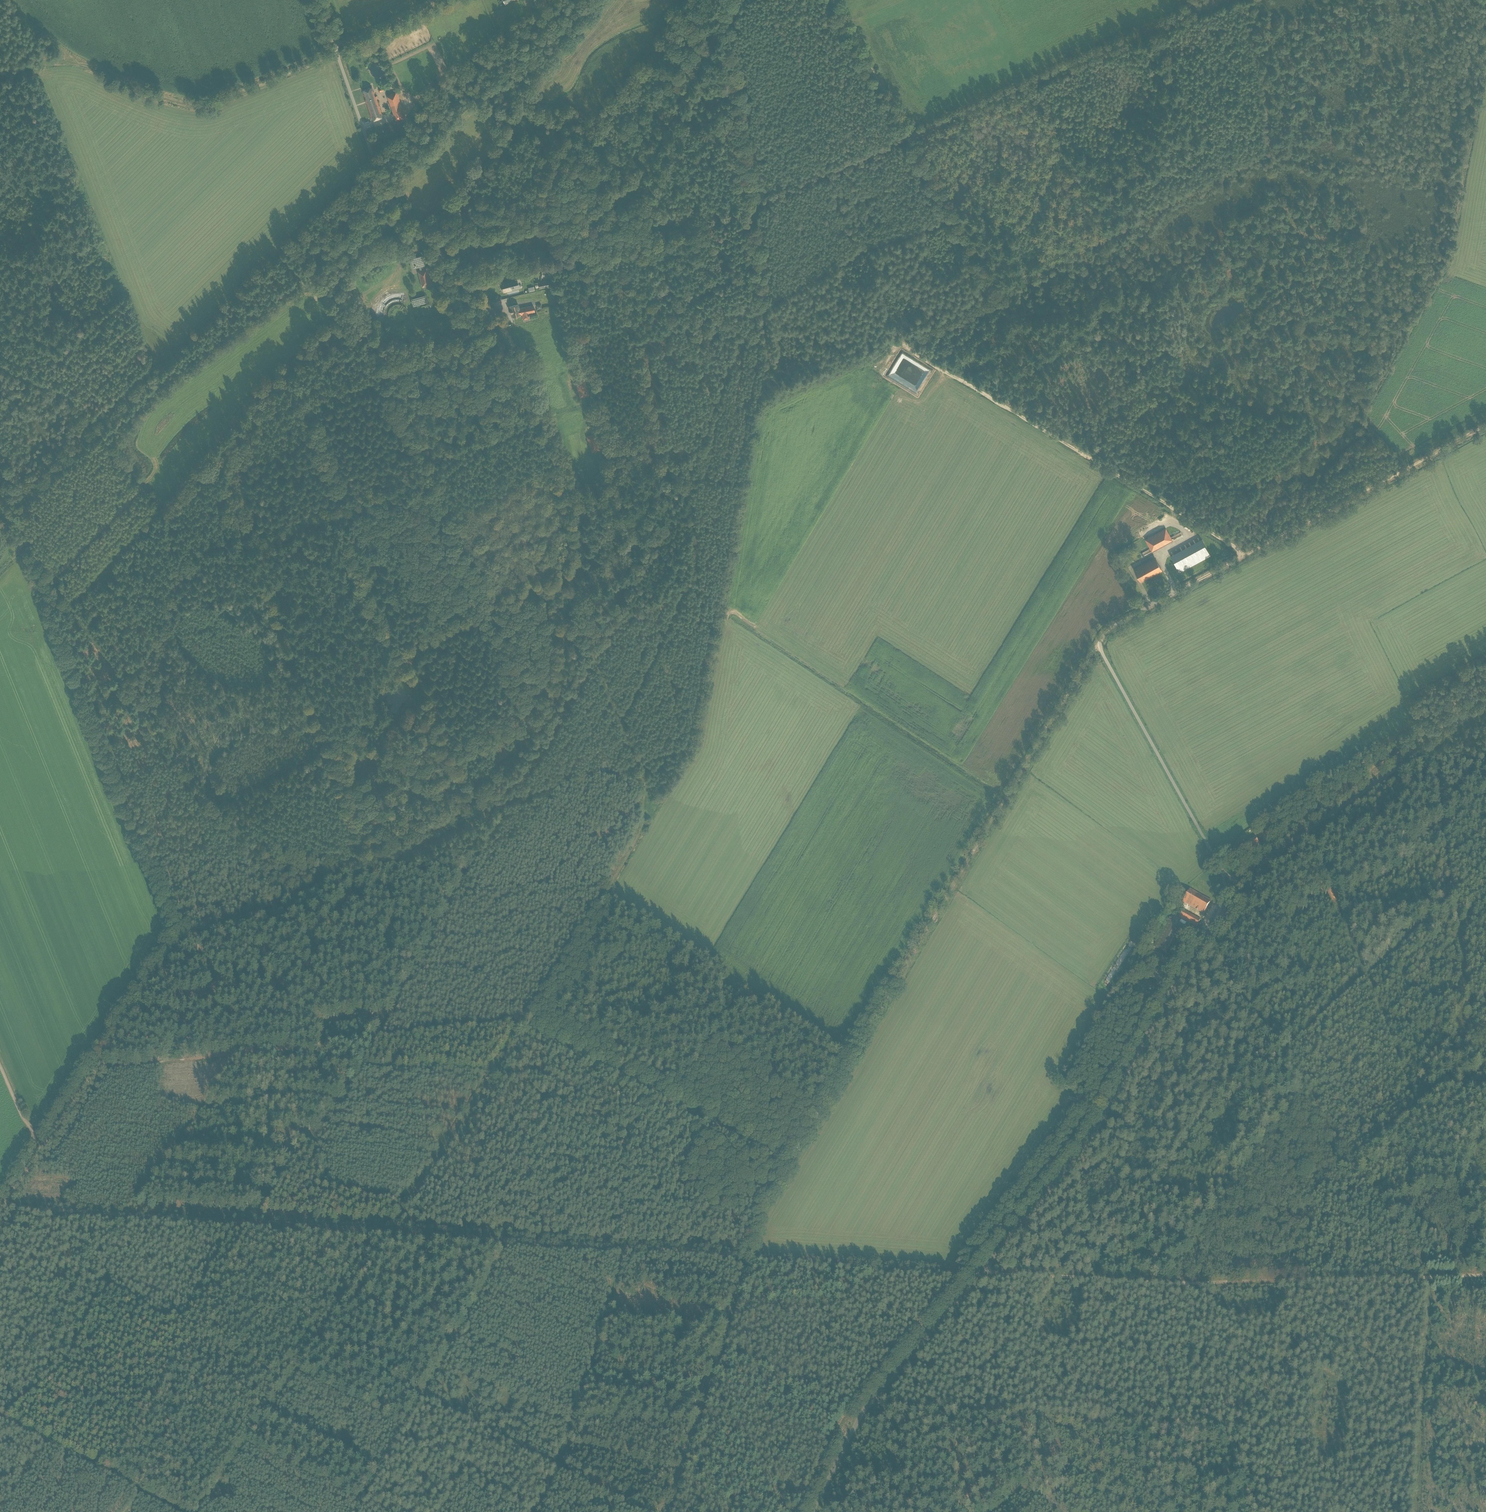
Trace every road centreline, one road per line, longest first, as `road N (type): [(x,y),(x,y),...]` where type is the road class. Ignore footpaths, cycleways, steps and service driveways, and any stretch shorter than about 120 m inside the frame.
road 1 (track): [(199,1511),(392,1230),(597,915),(637,839),(645,820),(641,761),(569,600)]
road 2 (track): [(622,718),(696,564),(702,525),(691,472),(771,297),(728,20),(738,0)]
road 3 (unclassified): [(812,1511),(878,1389),(988,1270),(1095,1131),(1226,891)]
road 4 (track): [(746,1254),(1174,1285),(1424,1276)]
road 5 (track): [(851,1057),(1096,643),(1107,629),(1239,558)]
road 6 (track): [(130,1215),(746,1254)]
road 7 (track): [(1239,558),(902,344),(997,294)]
road 8 (track): [(464,285),(684,230),(908,135)]
road 9 (unclassified): [(537,415),(501,323),(386,193),(334,47)]
road 10 (track): [(365,864),(130,1215)]
road 11 (track): [(1203,935),(1424,1276)]
road 12 (track): [(194,554),(235,539),(365,864)]
road 13 (track): [(569,600),(546,711),(523,745),(471,788),(470,809),(365,864)]
road 14 (track): [(337,56),(202,103),(171,100),(76,62),(0,73)]
road 15 (track): [(161,642),(86,699),(178,939)]
road 16 (track): [(908,135),(1216,0)]
road 17 (track): [(356,839),(300,851),(265,836),(202,784),(177,749),(165,713),(161,642)]
road 18 (track): [(1266,1028),(1088,1278)]
road 19 (unclassified): [(1238,879),(1485,707)]
road 20 (track): [(997,294),(1260,160)]
road 21 (track): [(610,894),(851,1057)]
road 22 (track): [(1485,427),(1239,558)]
road 23 (track): [(0,363),(68,394),(194,554)]
road 24 (track): [(667,1511),(746,1254)]
road 25 (track): [(1364,975),(1453,890),(1427,749)]
road 26 (track): [(1281,1050),(1364,975),(1308,833)]
road 27 (unclassified): [(1223,873),(1096,643)]
road 28 (track): [(178,939),(39,1153)]
road 29 (track): [(130,1215),(57,1372),(0,1412)]
road 30 (track): [(1424,1276),(1411,1511)]
road 31 (track): [(746,1254),(755,1211),(851,1057)]
road 32 (track): [(191,1511),(0,1421)]
road 33 (track): [(365,864),(178,939)]
road 34 (track): [(569,600),(573,512),(537,415)]
road 35 (track): [(997,294),(908,135)]
road 36 (track): [(641,761),(470,809)]
road 37 (track): [(908,135),(833,0)]
road 38 (track): [(130,1215),(6,1207)]

